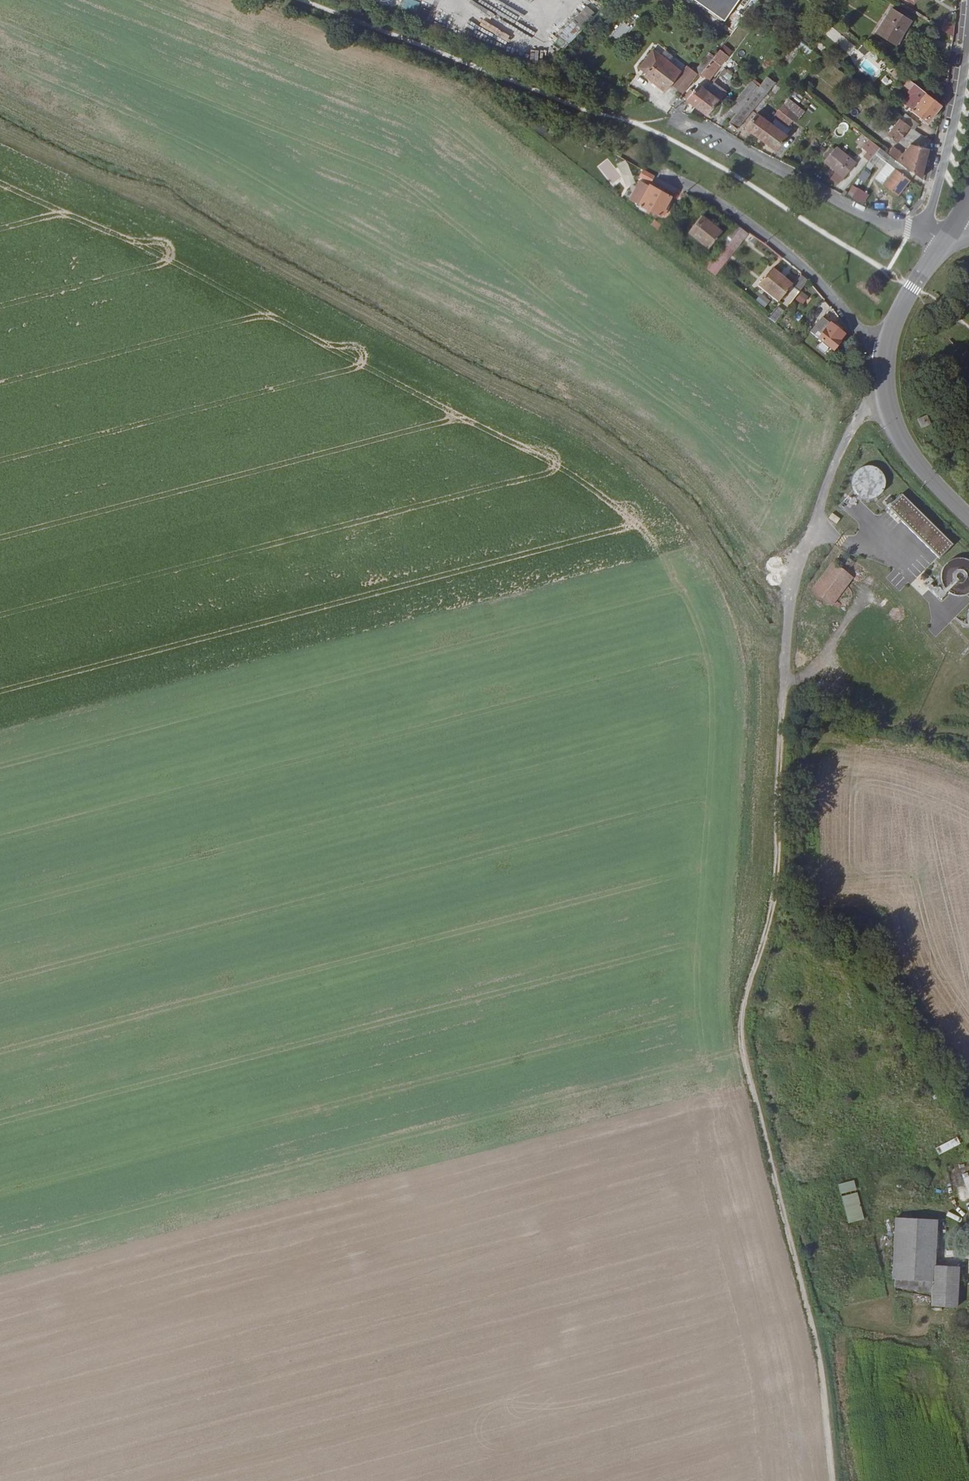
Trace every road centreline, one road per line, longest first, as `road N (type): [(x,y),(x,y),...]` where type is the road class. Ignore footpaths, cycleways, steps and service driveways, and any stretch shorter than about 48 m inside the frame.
road 1 (track): [(833,1480),(814,1333),(736,1022),(771,904),(791,606),(844,437),(884,385)]
road 2 (residential): [(685,122),(884,223),(947,234)]
road 3 (residential): [(671,174),(789,253),(886,348)]
road 4 (residential): [(968,39),(936,208),(947,234)]
road 5 (tertiary): [(886,348),(893,421),(968,519)]
road 6 (tertiary): [(947,234),(895,315),(886,348)]

